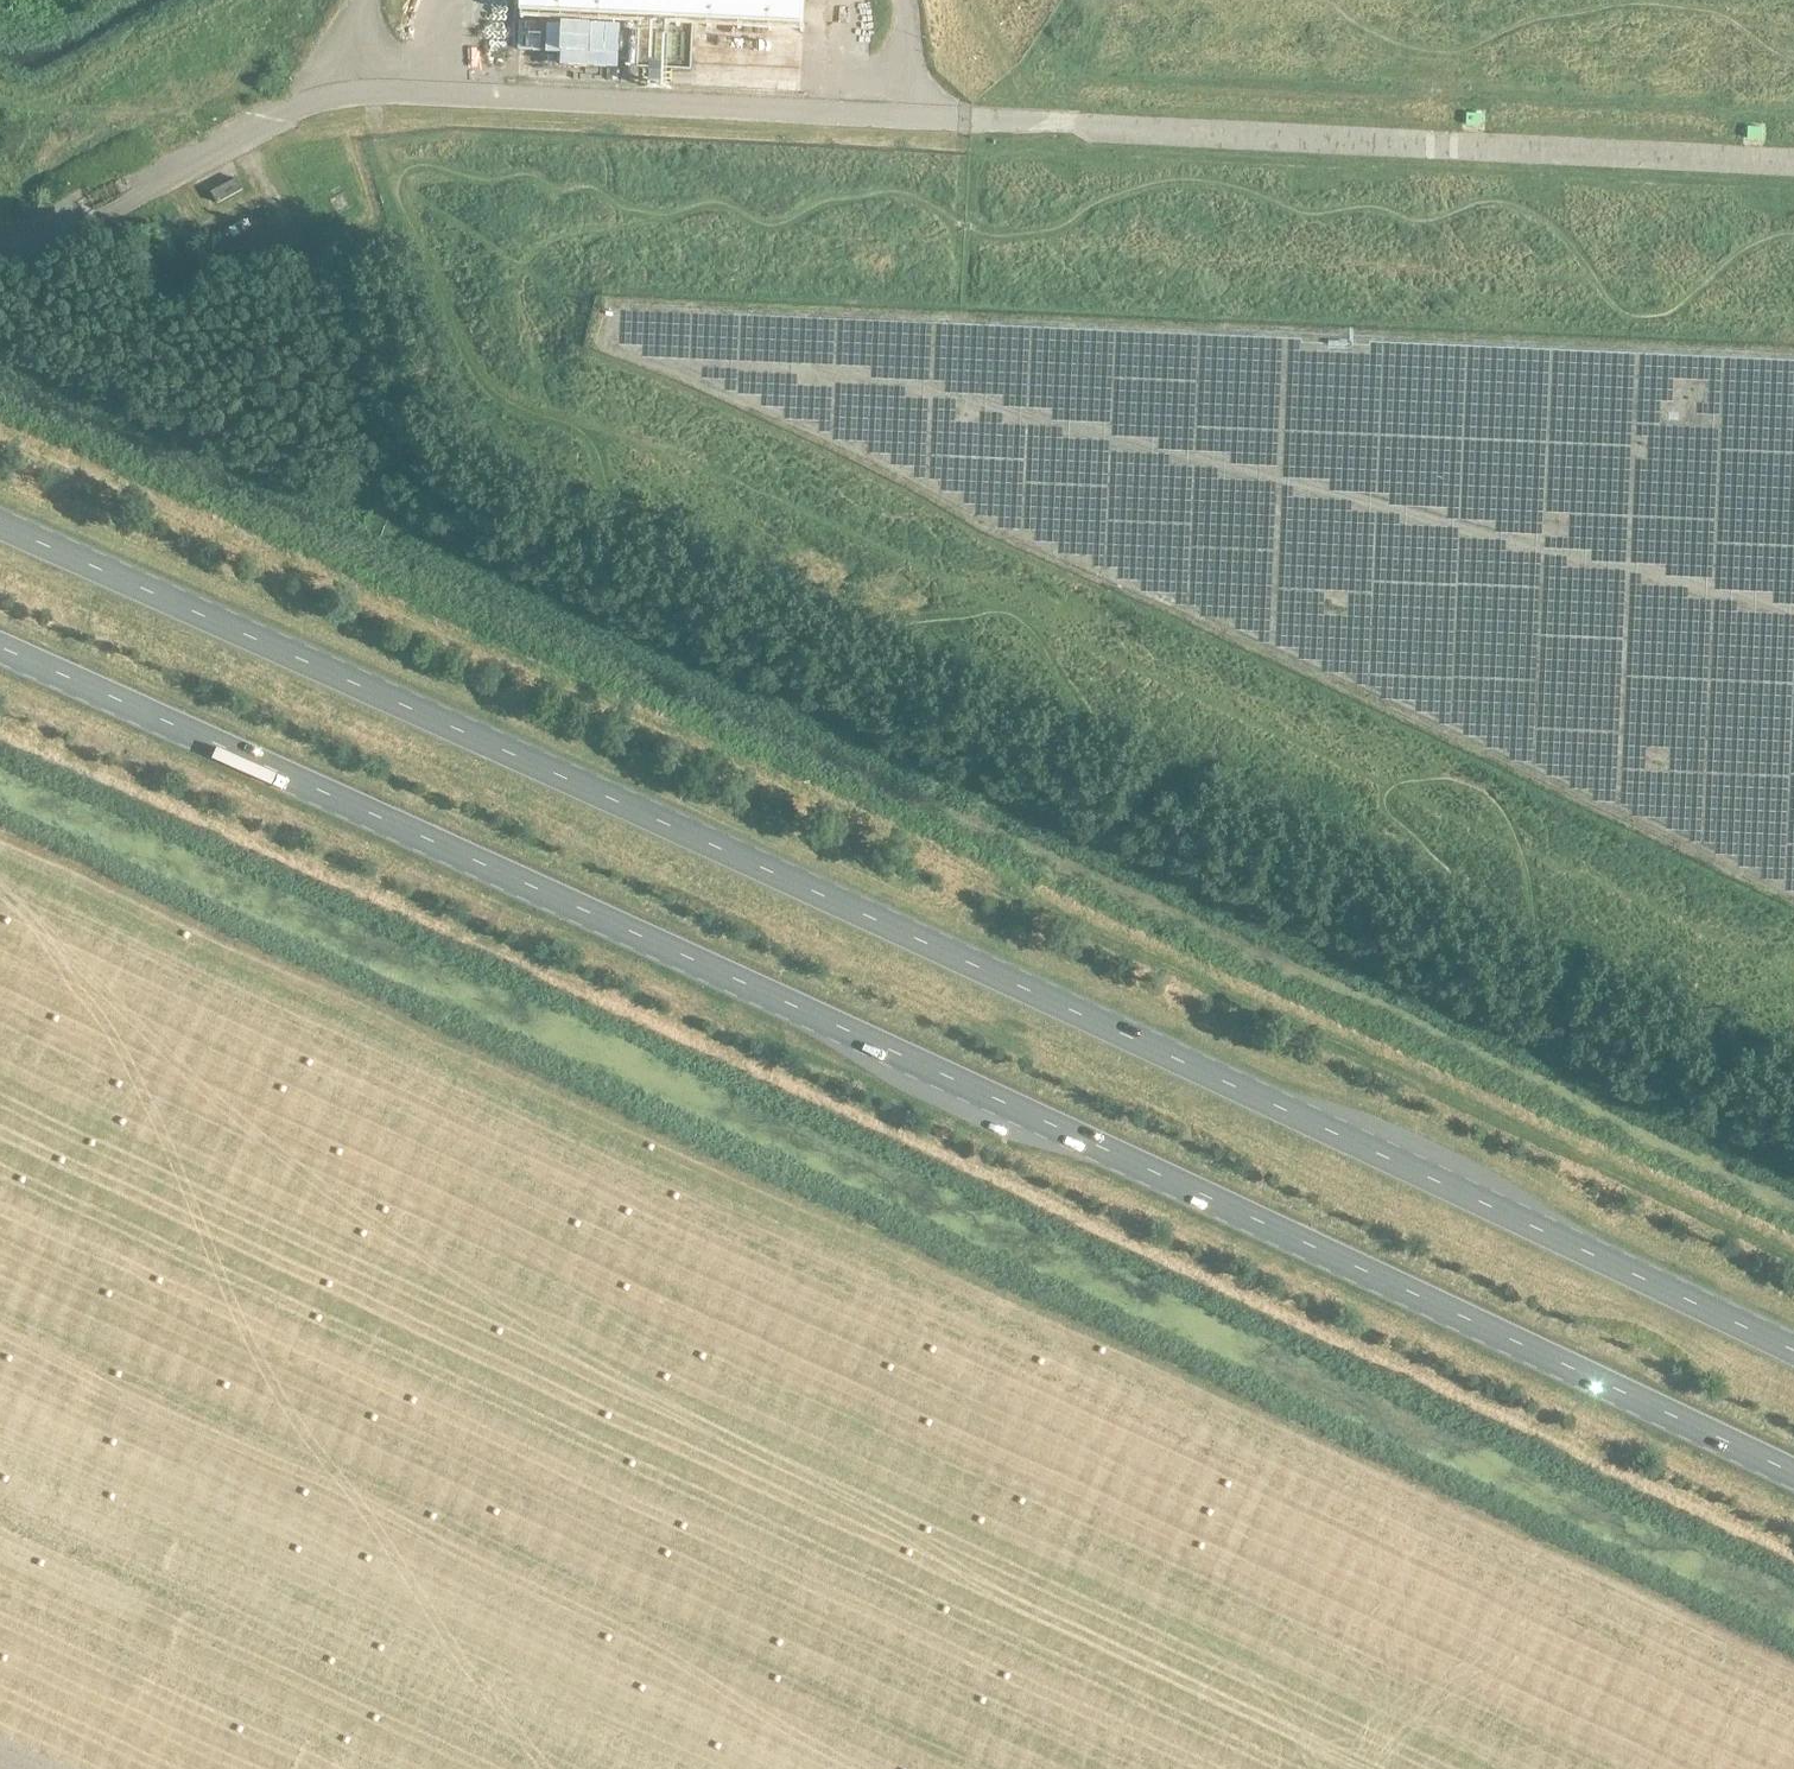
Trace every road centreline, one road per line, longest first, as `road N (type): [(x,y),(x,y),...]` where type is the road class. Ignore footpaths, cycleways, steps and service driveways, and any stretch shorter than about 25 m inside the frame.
road 1 (primary): [(0,647),(1793,1474)]
road 2 (primary): [(1793,1350),(0,524)]

